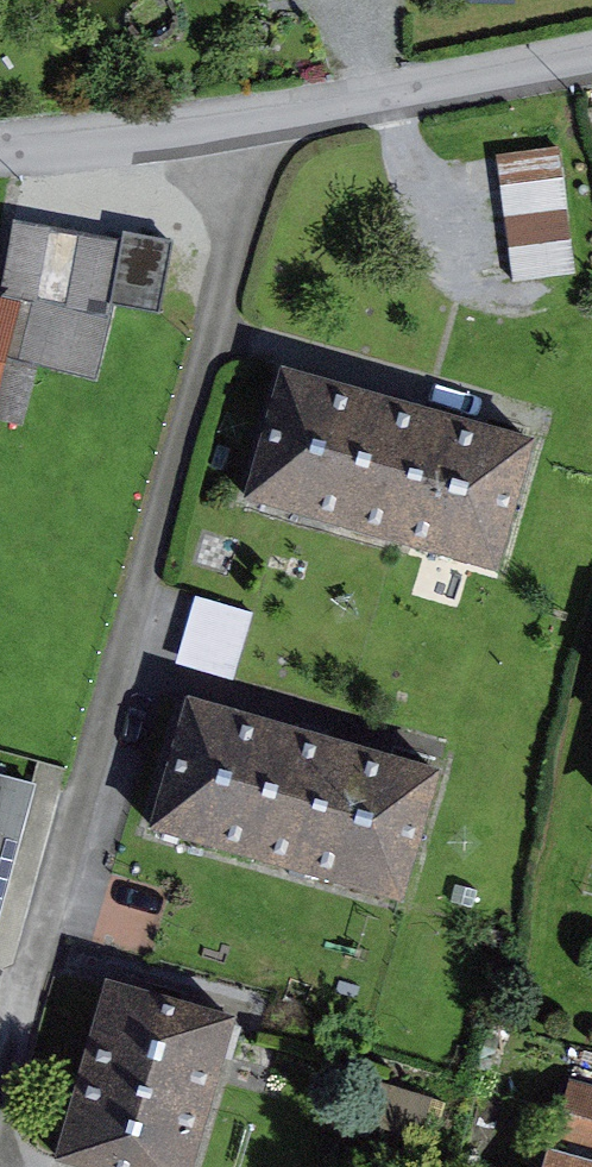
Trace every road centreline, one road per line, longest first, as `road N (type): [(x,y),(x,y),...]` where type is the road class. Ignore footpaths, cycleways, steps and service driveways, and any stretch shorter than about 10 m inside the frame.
road 1 (residential): [(0,1119),(284,126)]
road 2 (residential): [(284,126),(591,64)]
road 3 (residential): [(0,145),(284,126)]

